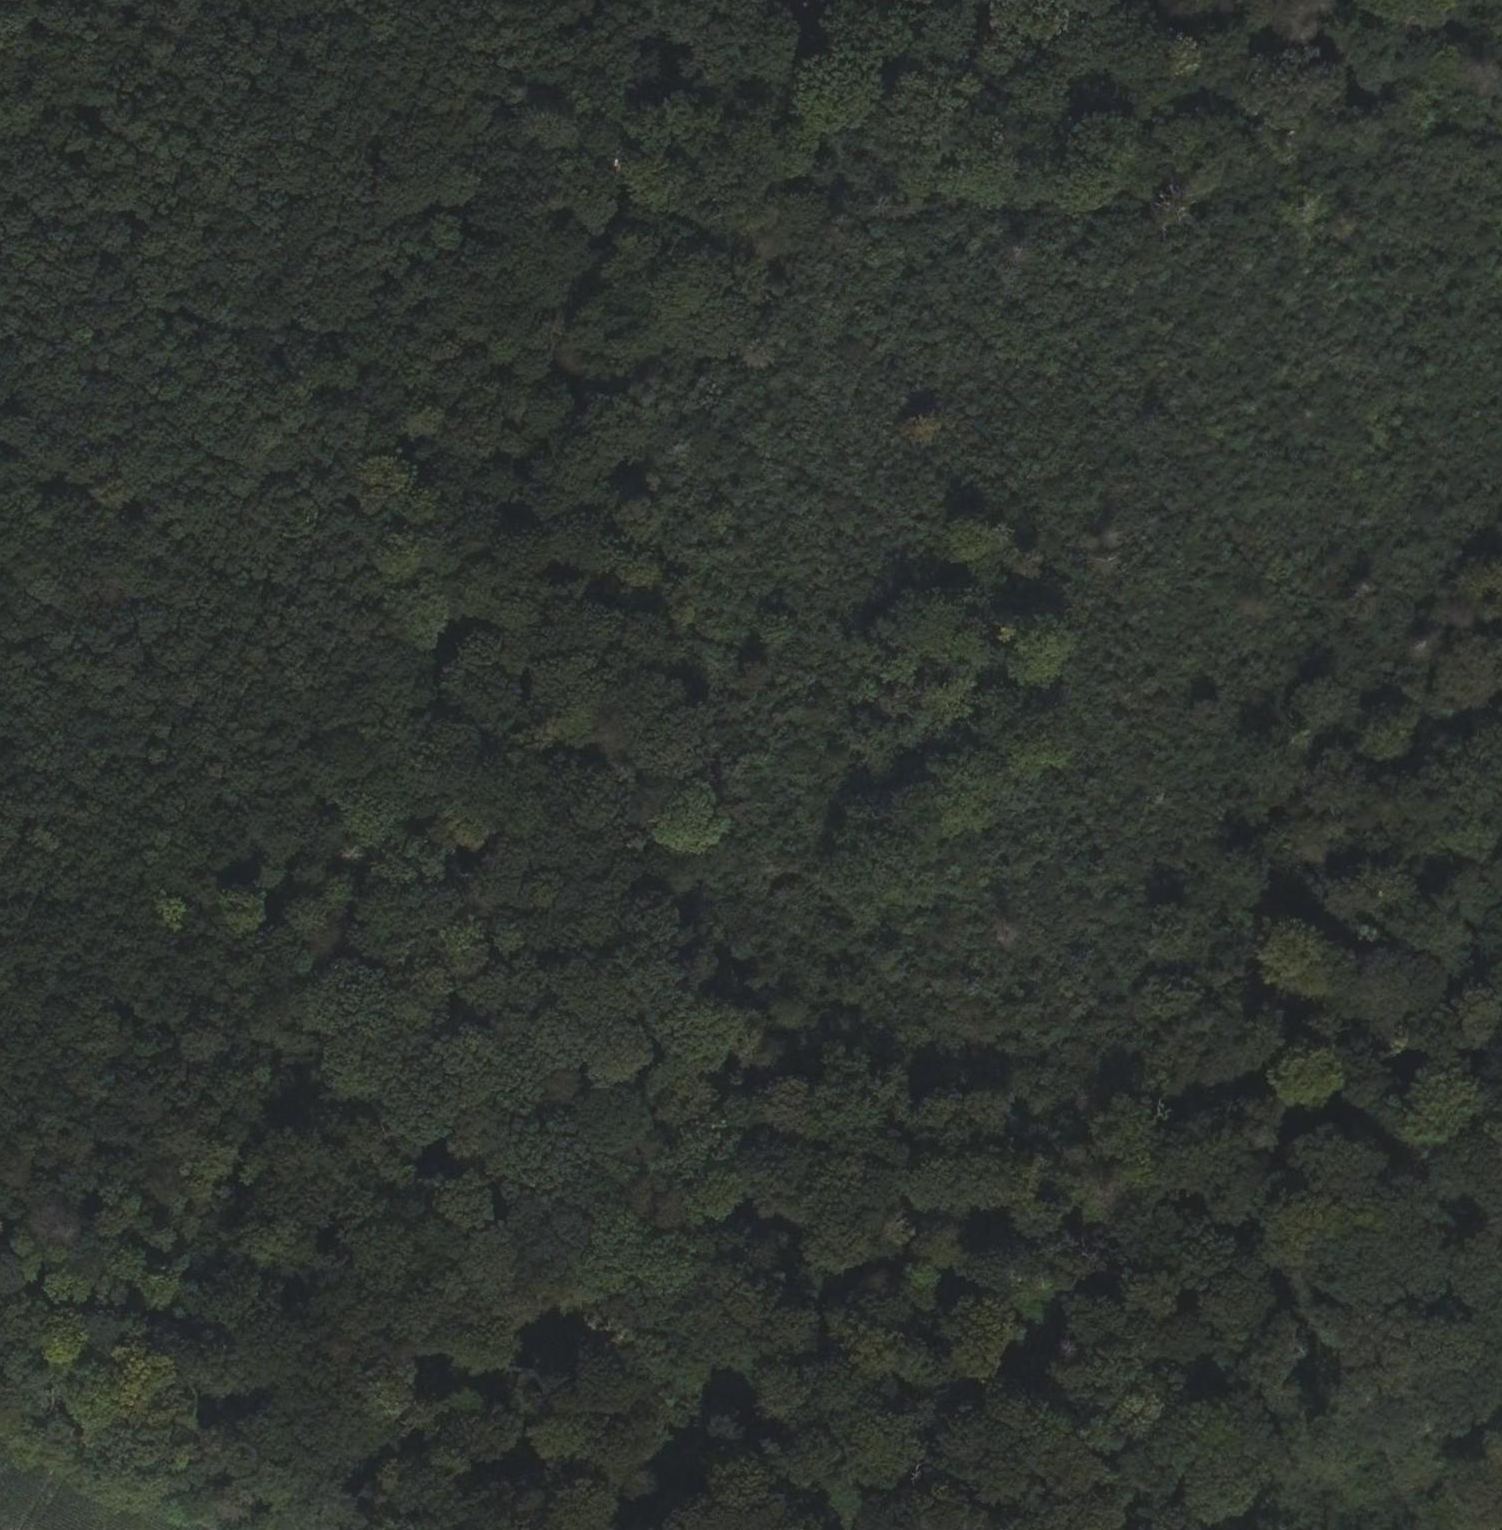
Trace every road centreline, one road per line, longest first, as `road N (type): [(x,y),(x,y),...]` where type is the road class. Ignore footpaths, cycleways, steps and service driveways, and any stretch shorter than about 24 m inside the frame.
road 1 (track): [(1501,1059),(1246,1529)]
road 2 (track): [(182,1401),(376,1529)]

